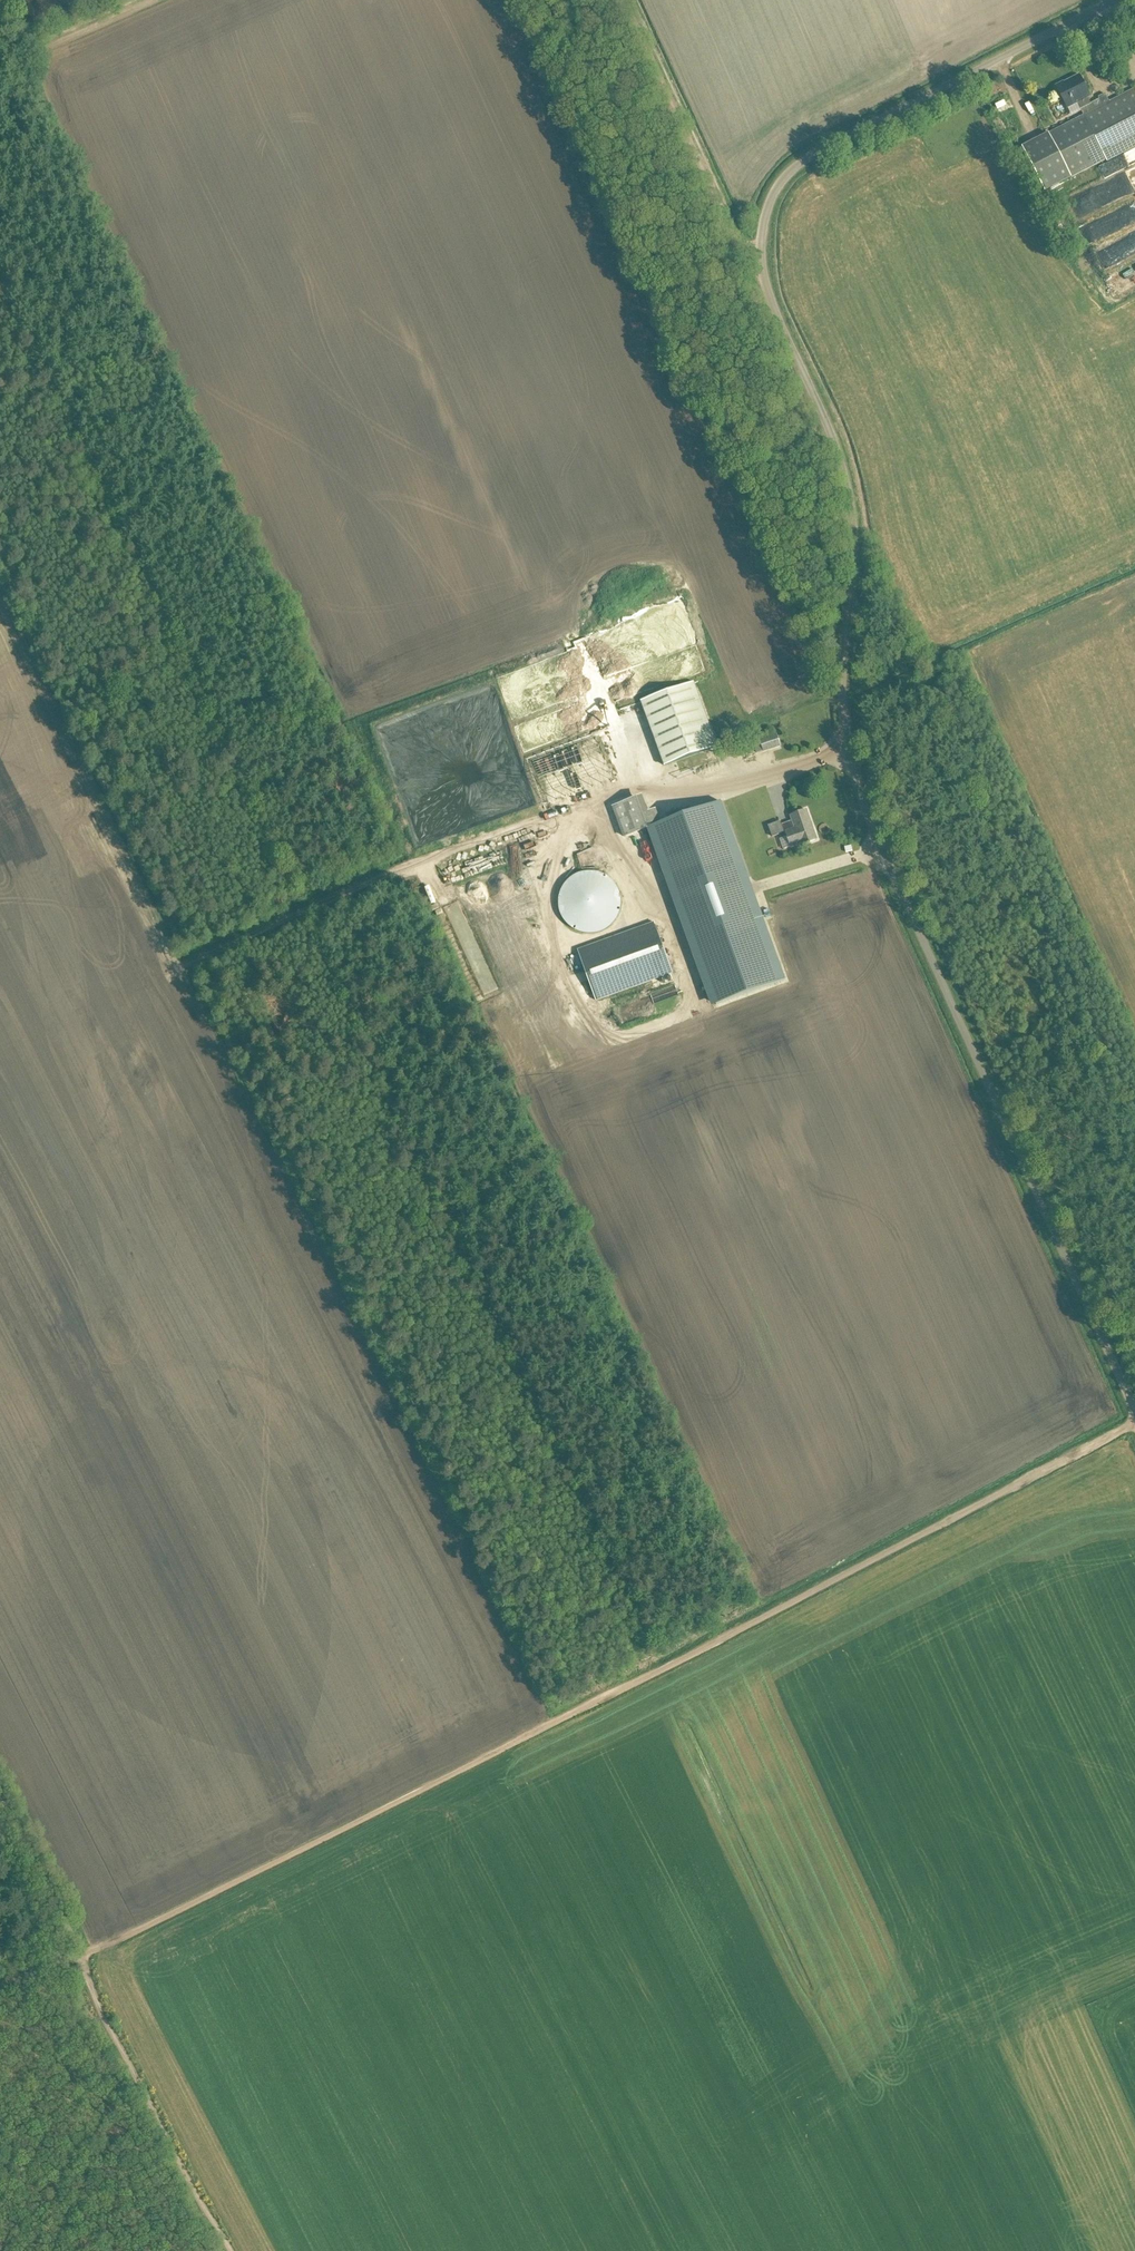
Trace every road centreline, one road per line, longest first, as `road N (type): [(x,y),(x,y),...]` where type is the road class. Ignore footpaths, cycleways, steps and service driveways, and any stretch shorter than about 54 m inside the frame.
road 1 (unclassified): [(1134,1412),(853,778),(842,684),(853,565),(848,488),(836,441),(771,295),(761,243),(774,194),(804,161),(1115,0)]
road 2 (track): [(1134,1422),(81,1959)]
road 3 (track): [(227,2250),(81,1959)]
road 4 (track): [(761,255),(738,245),(624,0)]
road 5 (track): [(81,1959),(0,1794)]
road 6 (track): [(153,0),(0,68)]

